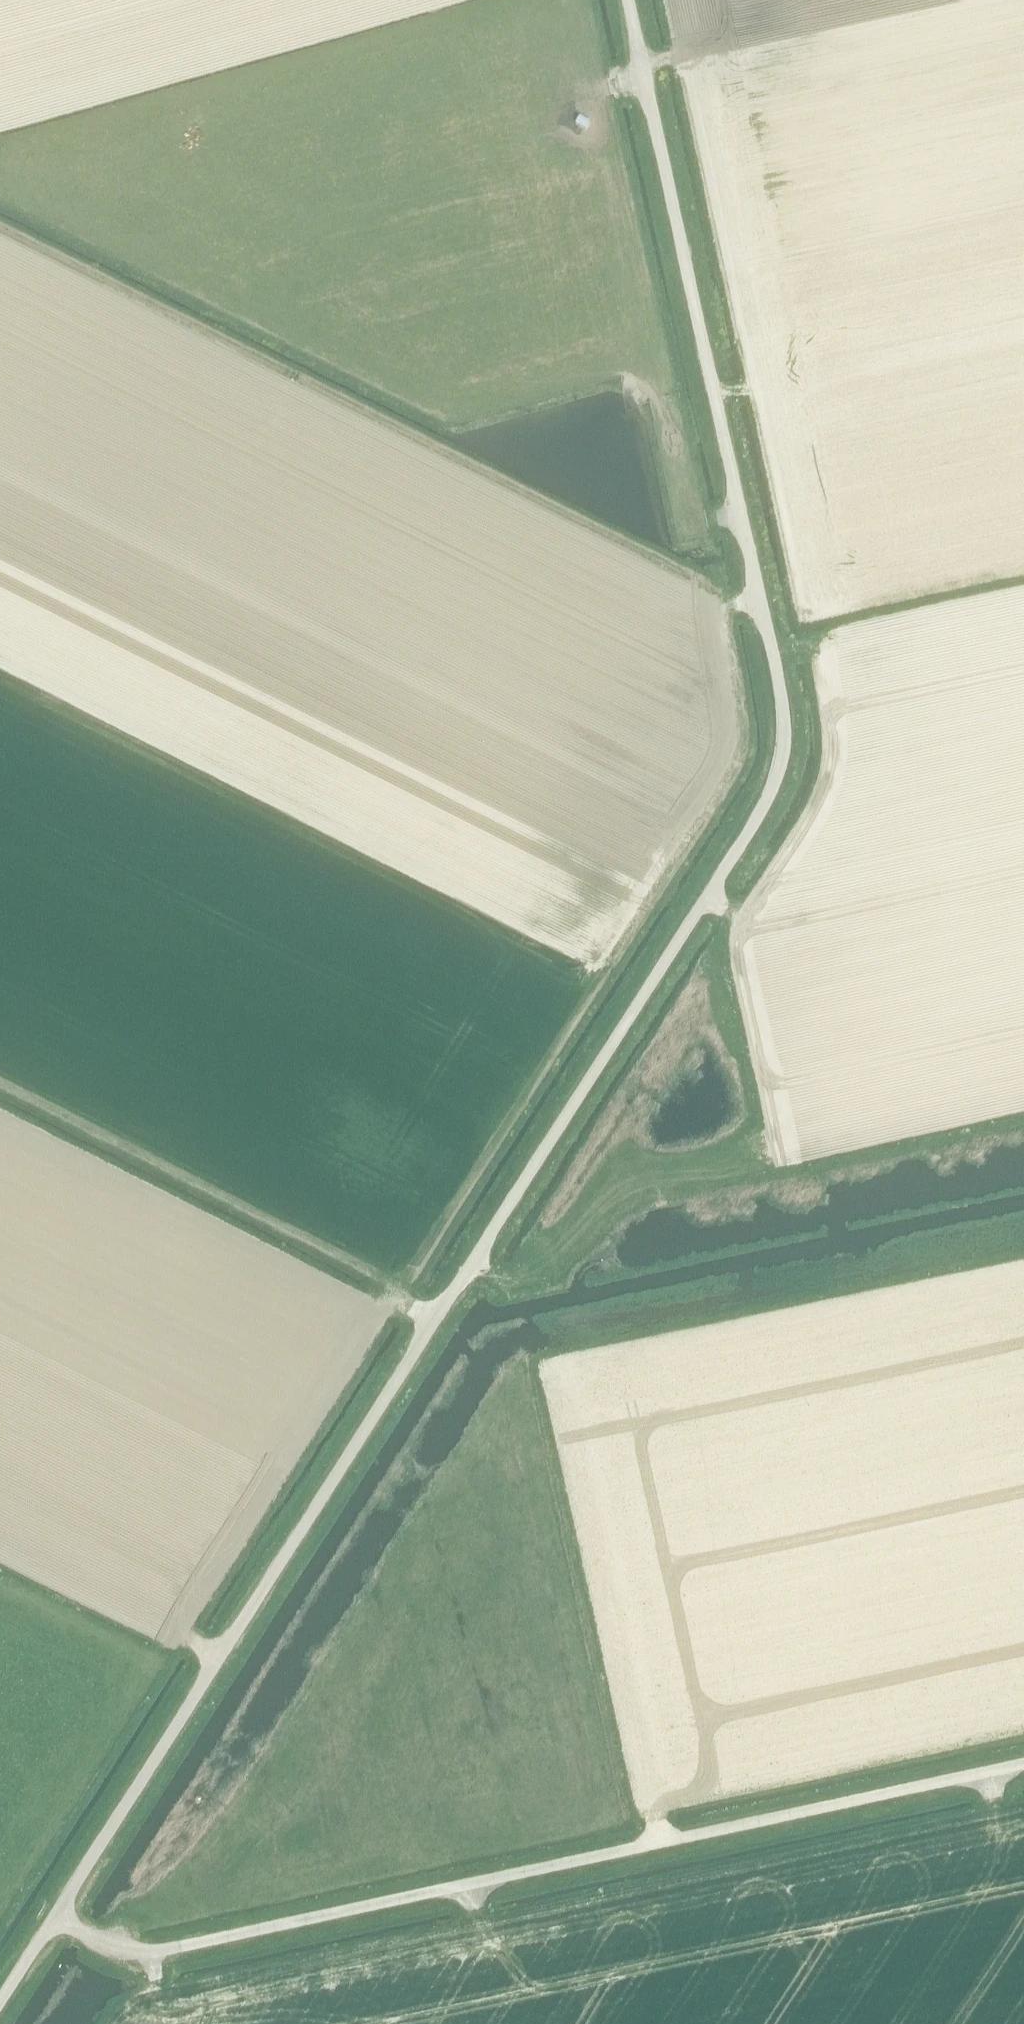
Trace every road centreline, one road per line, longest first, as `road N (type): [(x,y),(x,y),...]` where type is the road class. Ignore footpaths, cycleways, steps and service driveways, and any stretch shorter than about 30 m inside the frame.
road 1 (unclassified): [(0,2006),(766,804),(780,763),(781,688),(627,0)]

